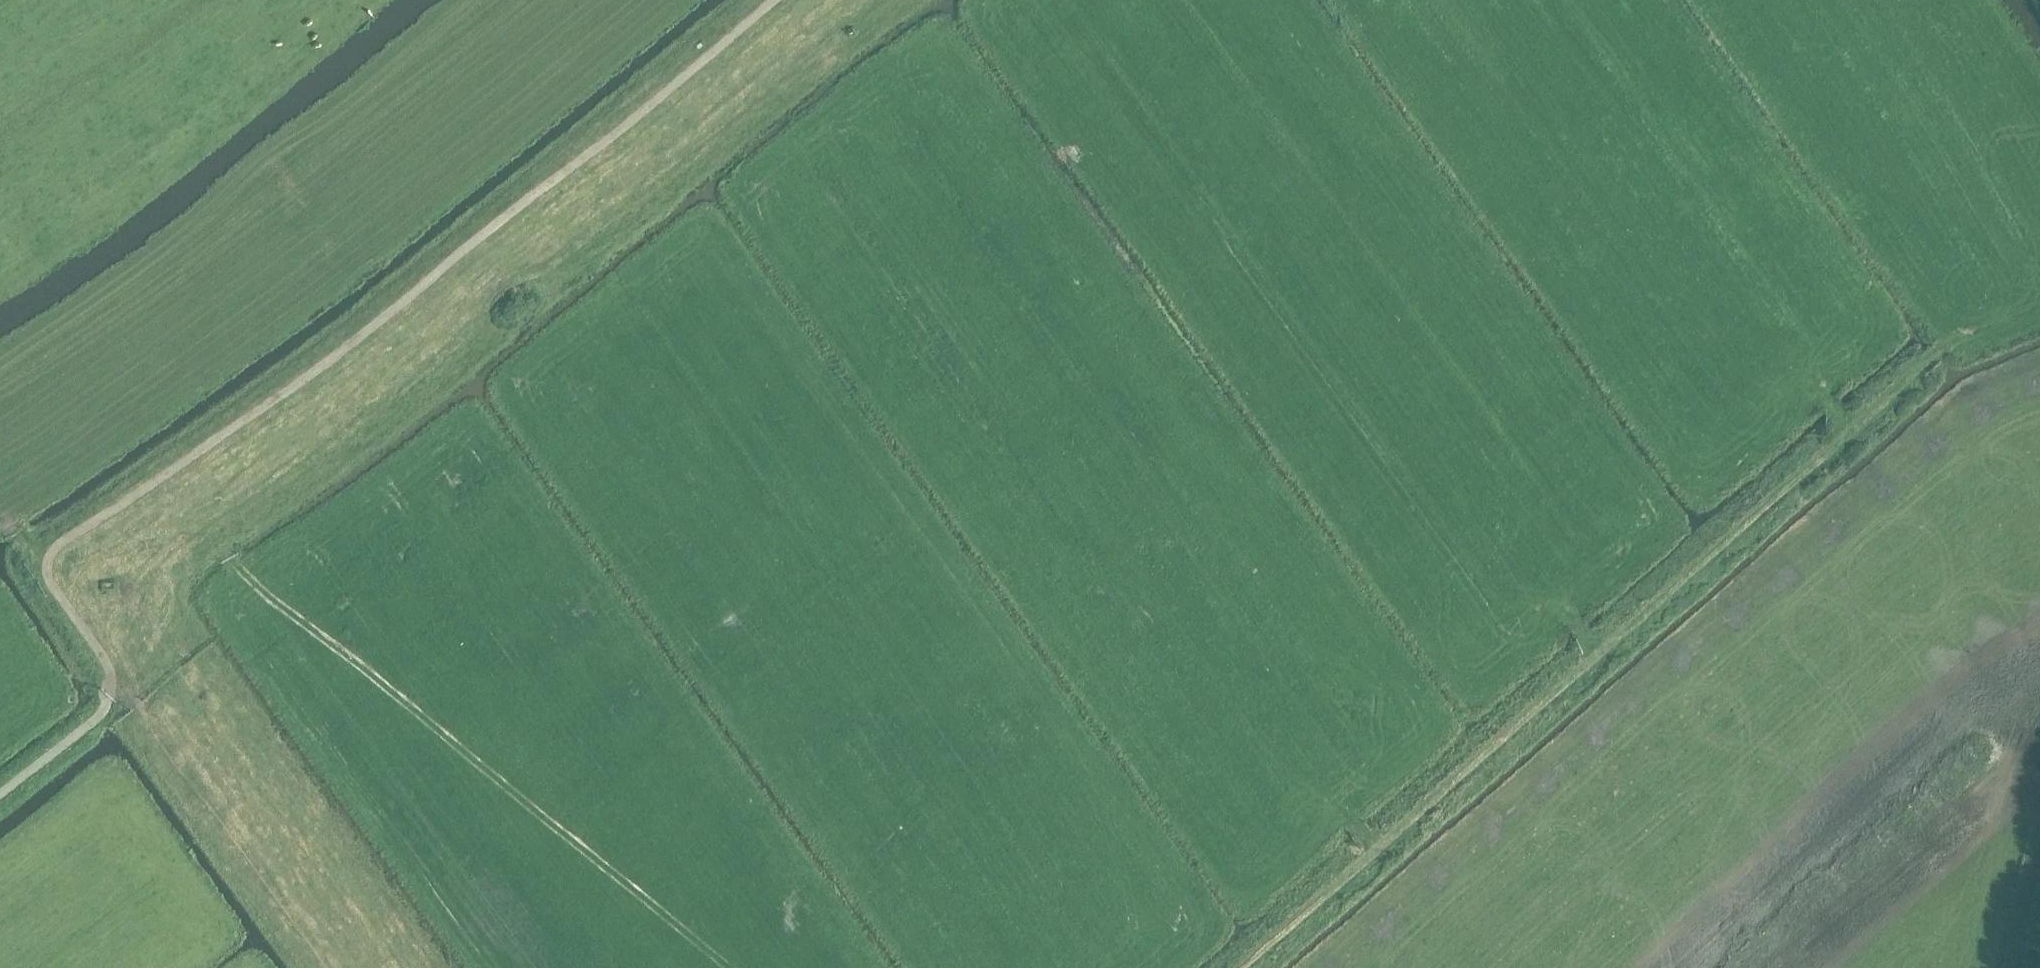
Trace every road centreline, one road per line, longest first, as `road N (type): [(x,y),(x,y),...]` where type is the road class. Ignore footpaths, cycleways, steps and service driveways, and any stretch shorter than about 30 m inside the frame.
road 1 (track): [(1948,350),(1243,967)]
road 2 (track): [(209,534),(243,572),(746,967)]

